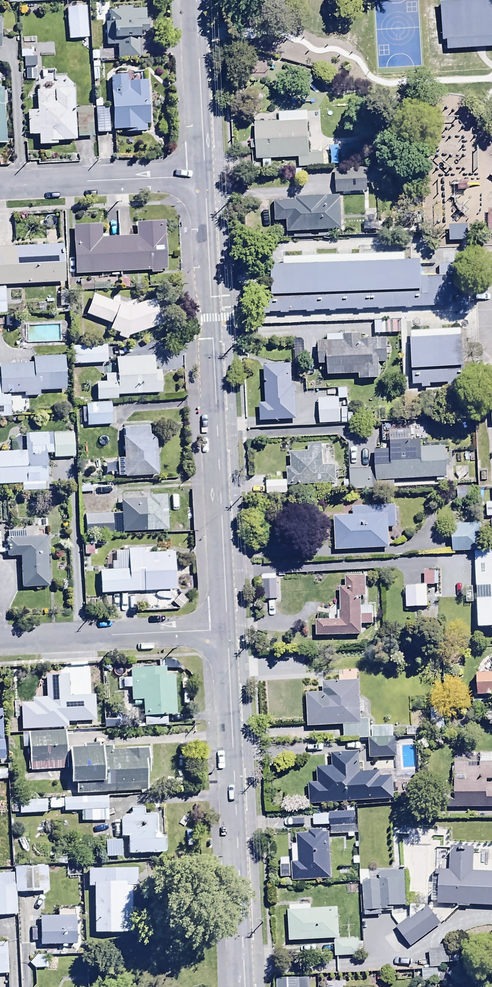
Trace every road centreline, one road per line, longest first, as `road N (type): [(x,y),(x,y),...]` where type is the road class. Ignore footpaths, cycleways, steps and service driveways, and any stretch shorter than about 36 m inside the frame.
road 1 (tertiary): [(203,175),(227,629)]
road 2 (tertiary): [(227,629),(243,986)]
road 3 (residential): [(227,629),(0,640)]
road 4 (residential): [(203,175),(0,185)]
road 5 (tertiary): [(195,0),(203,175)]

